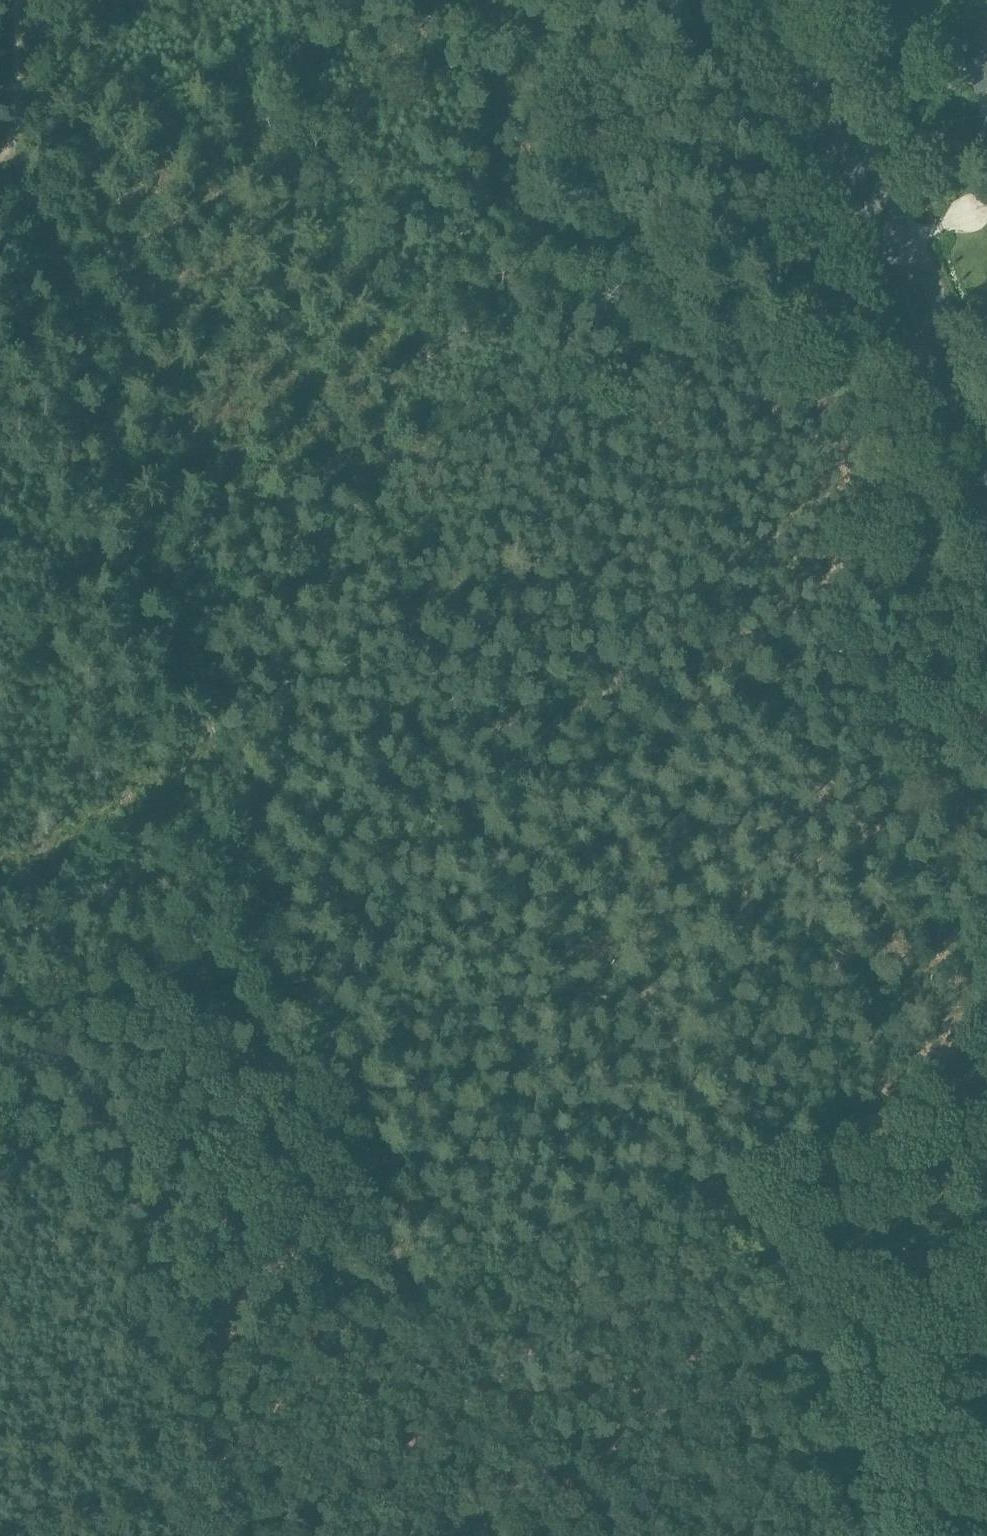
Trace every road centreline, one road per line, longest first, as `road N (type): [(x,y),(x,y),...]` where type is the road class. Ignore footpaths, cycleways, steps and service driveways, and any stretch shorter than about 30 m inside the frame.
road 1 (track): [(21,0),(25,149),(239,809),(405,1275)]
road 2 (track): [(173,1365),(405,1275),(735,1181),(986,1040)]
road 3 (primary): [(986,487),(774,0)]
road 4 (track): [(711,1190),(773,1264),(825,1273),(927,1392),(979,1535)]

